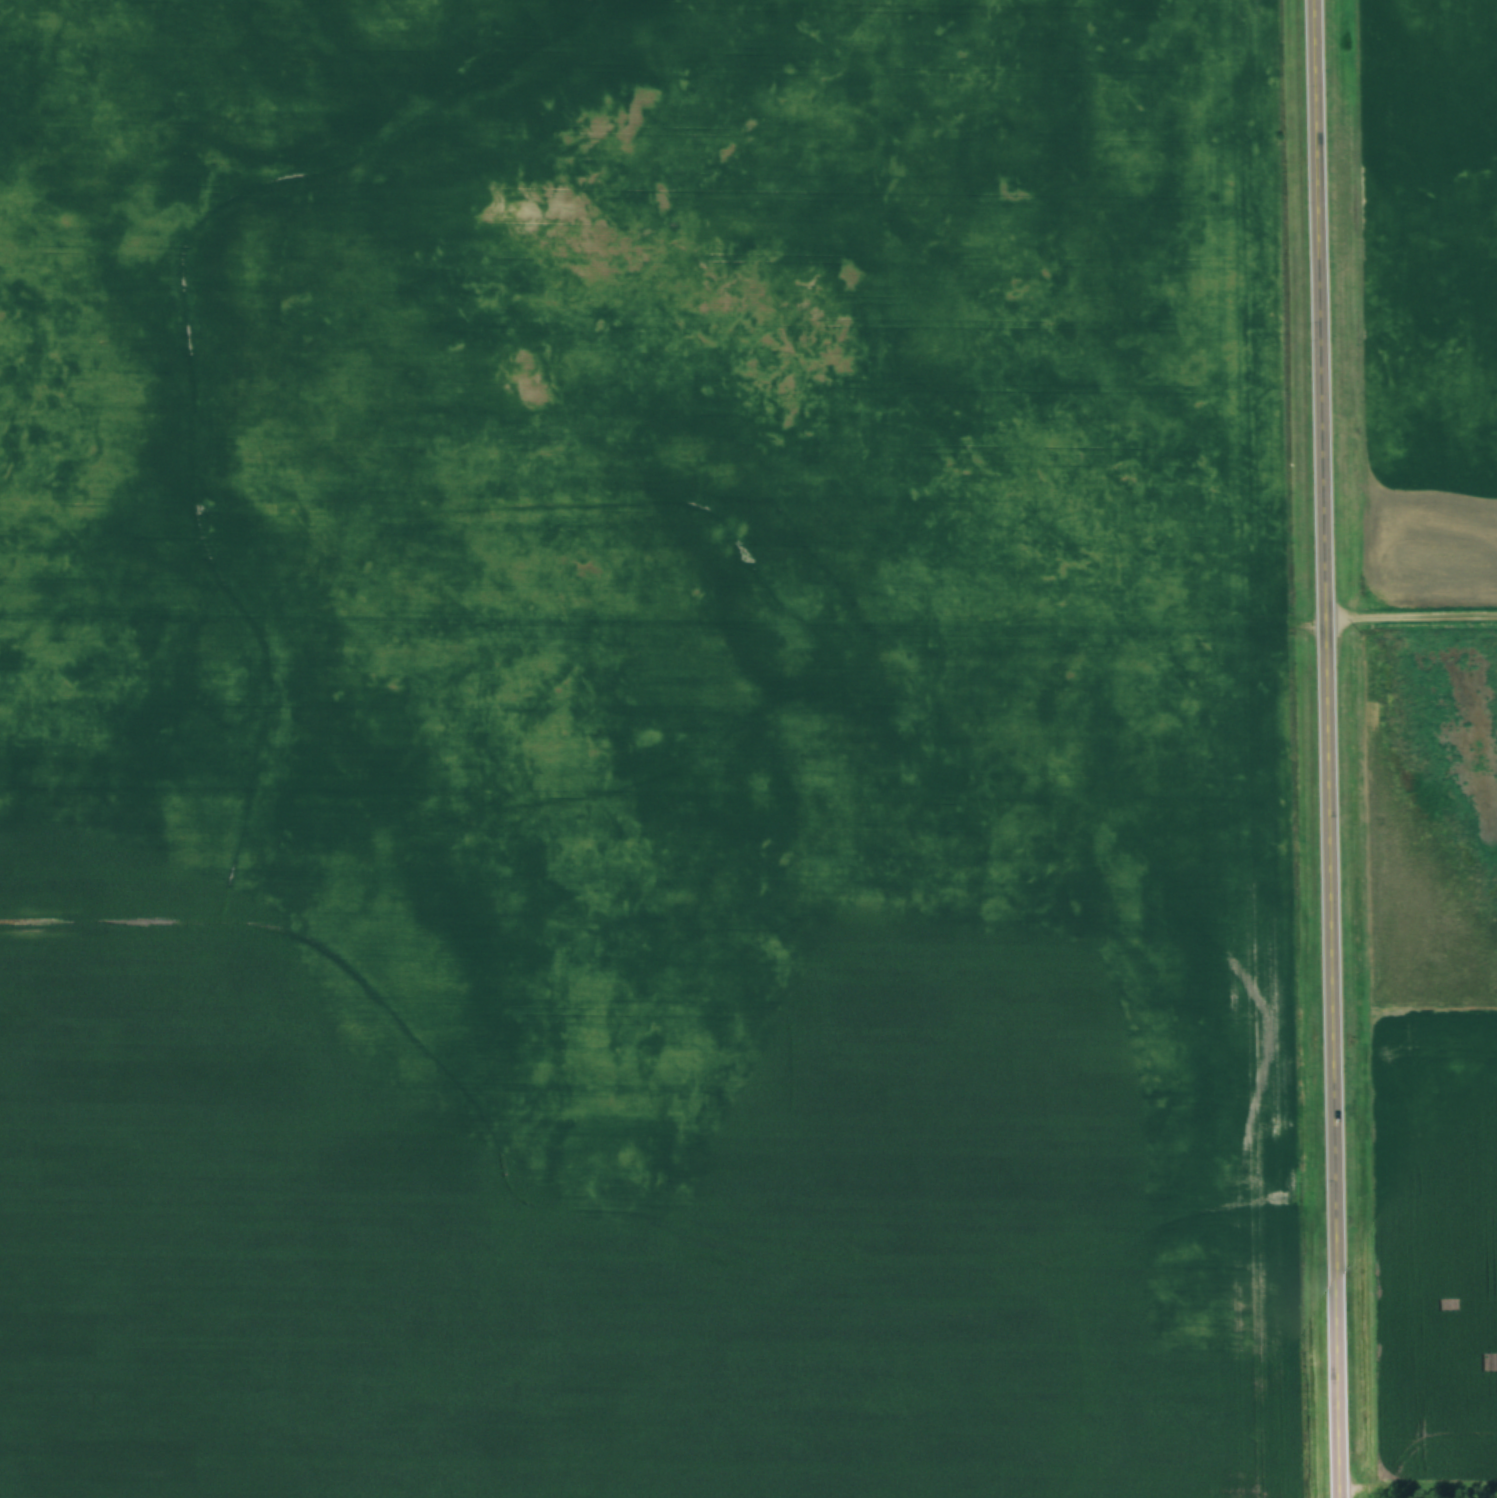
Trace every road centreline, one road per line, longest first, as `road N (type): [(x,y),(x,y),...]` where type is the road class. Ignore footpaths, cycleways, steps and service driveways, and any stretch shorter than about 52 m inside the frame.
road 1 (secondary): [(1339,1497),(1313,0)]

